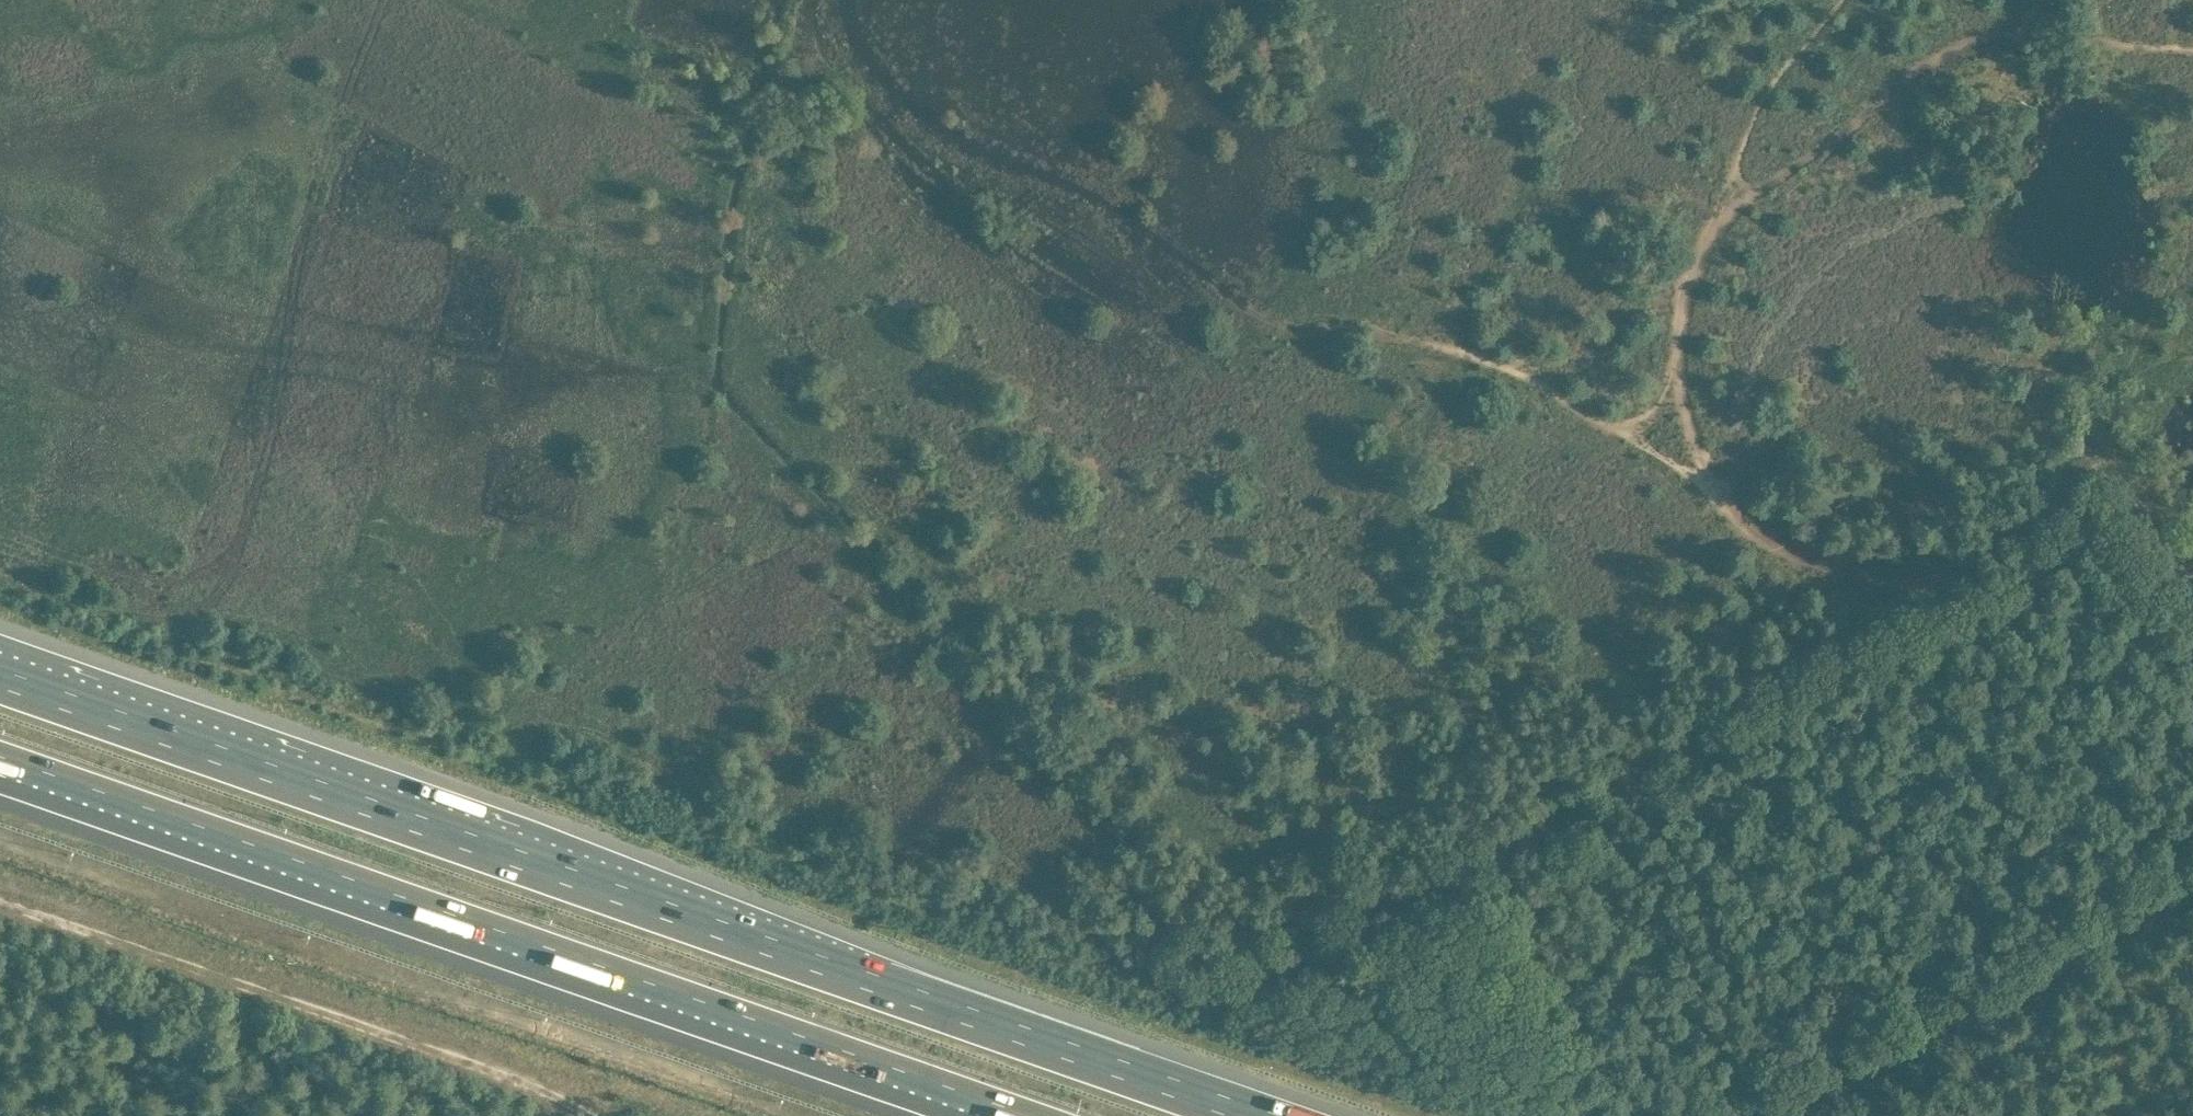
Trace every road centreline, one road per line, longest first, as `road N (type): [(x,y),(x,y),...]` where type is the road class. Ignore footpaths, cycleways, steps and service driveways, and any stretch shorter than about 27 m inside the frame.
road 1 (motorway): [(1260,1115),(0,677)]
road 2 (motorway): [(0,755),(1034,1115)]
road 3 (track): [(607,1115),(0,906)]

